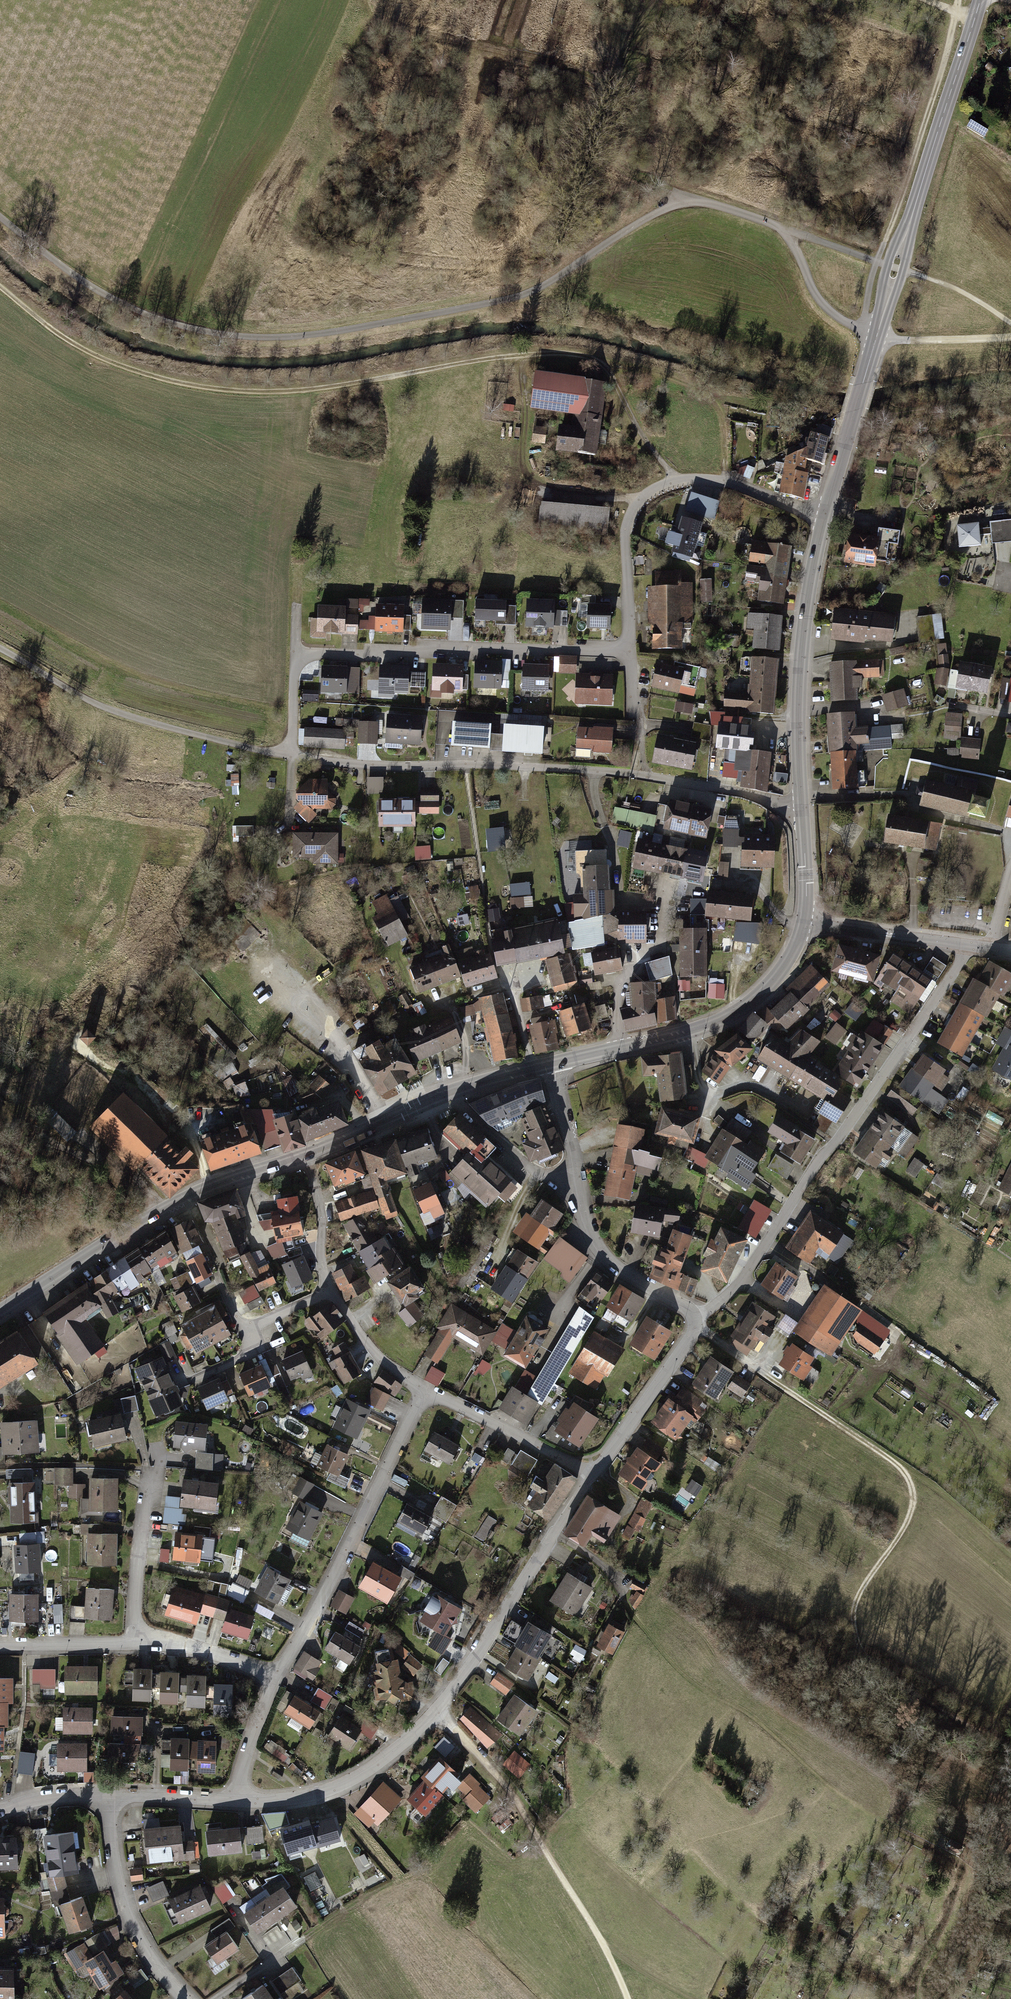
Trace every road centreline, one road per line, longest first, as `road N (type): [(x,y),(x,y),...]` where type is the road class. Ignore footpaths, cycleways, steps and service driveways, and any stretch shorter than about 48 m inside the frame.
road 1 (track): [(789,232),(684,203),(517,300),(332,332),(229,333),(170,326),(129,309),(89,289),(0,215)]
road 2 (track): [(726,478),(721,410),(707,391),(666,379),(553,353),(304,393),(201,389),(93,359),(0,284)]
road 3 (residential): [(297,654),(293,753),(636,773),(807,811)]
road 4 (track): [(765,1375),(898,1465),(914,1491),(911,1519),(862,1592),(859,1641),(892,1681),(1010,1752)]
road 5 (secondary): [(979,0),(823,520)]
road 6 (track): [(600,1568),(681,1677),(736,1704),(805,1766),(972,1875)]
road 7 (residential): [(969,946),(734,1291),(697,1315)]
road 8 (track): [(366,0),(394,27),(609,85),(621,105),(610,147),(616,166),(697,202)]
road 9 (residential): [(823,520),(726,478),(655,486),(627,520),(631,651)]
road 10 (secondary): [(304,1154),(184,1198),(0,1313)]
road 11 (track): [(958,0),(862,330)]
road 12 (track): [(451,1716),(545,1846),(630,1998)]
road 13 (residential): [(631,651),(297,654)]
road 14 (residential): [(272,1682),(432,1390)]
road 15 (track): [(0,646),(136,717),(293,753)]
road 16 (secondary): [(823,520),(808,614),(807,811)]
road 17 (track): [(789,232),(812,288),(845,322),(892,339),(1010,336)]
road 18 (residential): [(440,1701),(367,1771),(318,1790),(229,1800)]
road 19 (residential): [(117,1796),(117,1854),(136,1934),(184,1998)]
road 20 (residential): [(554,1538),(488,1643),(440,1701)]
road 21 (residential): [(697,1315),(607,1259),(589,1232),(577,1181)]
road 22 (residential): [(595,1473),(432,1390)]
road 23 (residential): [(699,1327),(595,1473)]
road 24 (residential): [(136,1643),(146,1470)]
road 25 (track): [(1010,399),(848,432)]
road 26 (secondary): [(809,919),(793,957),(765,990),(694,1028)]
road 27 (secondary): [(455,1091),(304,1154)]
road 28 (tertiary): [(809,919),(969,946)]
road 29 (residential): [(577,1181),(528,1164),(455,1091)]
road 30 (residential): [(330,1290),(369,1346),(432,1390)]
road 31 (residential): [(304,1154),(325,1213),(316,1256),(330,1290)]
road 32 (residential): [(136,1643),(214,1657),(272,1682)]
road 33 (track): [(898,1465),(945,1485),(1010,1545)]
road 34 (residential): [(0,1645),(136,1643)]
road 35 (residential): [(778,1101),(751,1088),(710,1089),(694,1028)]
road 36 (track): [(600,1935),(713,1998)]
road 37 (track): [(1010,324),(970,296),(896,268)]
road 38 (residential): [(666,942),(635,954),(622,974),(622,1044)]
road 39 (residential): [(229,1800),(272,1682)]
road 40 (residential): [(528,1067),(519,1011),(493,949)]
road 41 (residential): [(577,1181),(558,1060)]

